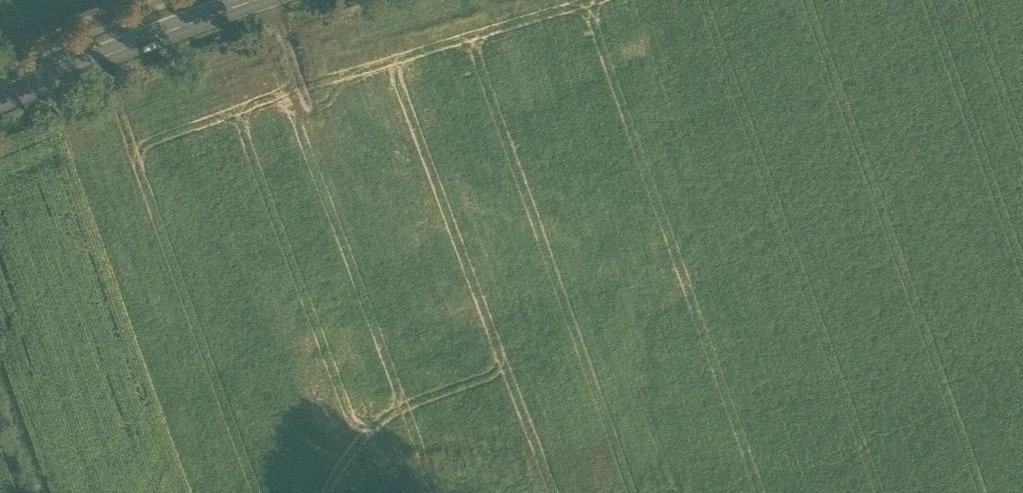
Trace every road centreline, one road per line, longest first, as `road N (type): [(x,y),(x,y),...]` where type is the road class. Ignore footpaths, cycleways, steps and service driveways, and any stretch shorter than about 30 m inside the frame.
road 1 (secondary): [(254,0),(0,101)]

